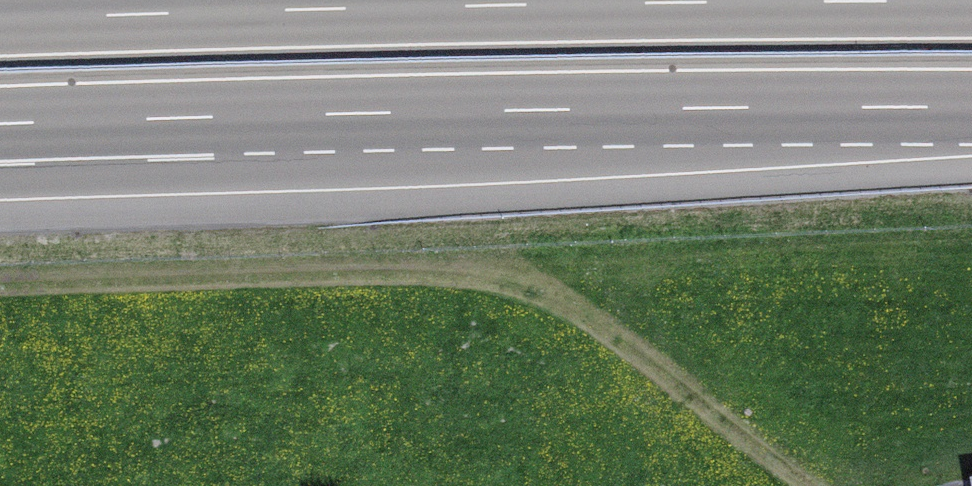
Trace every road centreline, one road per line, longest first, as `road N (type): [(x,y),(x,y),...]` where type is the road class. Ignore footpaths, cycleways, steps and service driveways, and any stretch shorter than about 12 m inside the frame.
road 1 (motorway): [(0,126),(971,109)]
road 2 (track): [(0,285),(262,273),(489,277),(550,287),(610,316),(822,485)]
road 3 (motorway): [(811,0),(0,17)]

